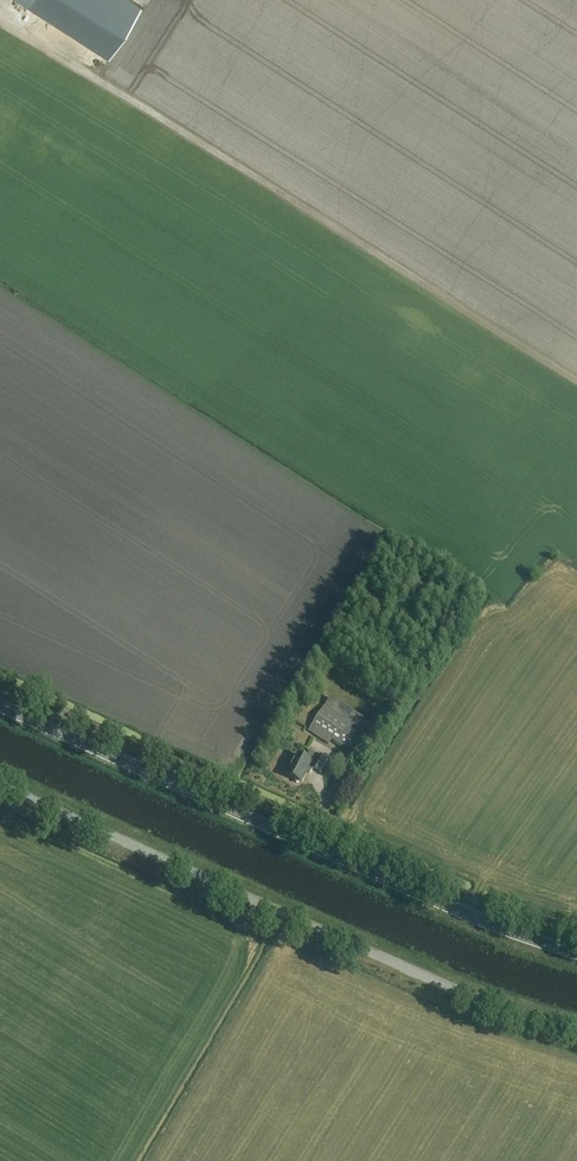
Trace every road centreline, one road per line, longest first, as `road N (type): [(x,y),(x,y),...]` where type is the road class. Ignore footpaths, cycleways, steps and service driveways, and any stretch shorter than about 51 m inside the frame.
road 1 (unclassified): [(576,1032),(442,986),(0,783)]
road 2 (tertiary): [(576,952),(498,926),(0,705)]

